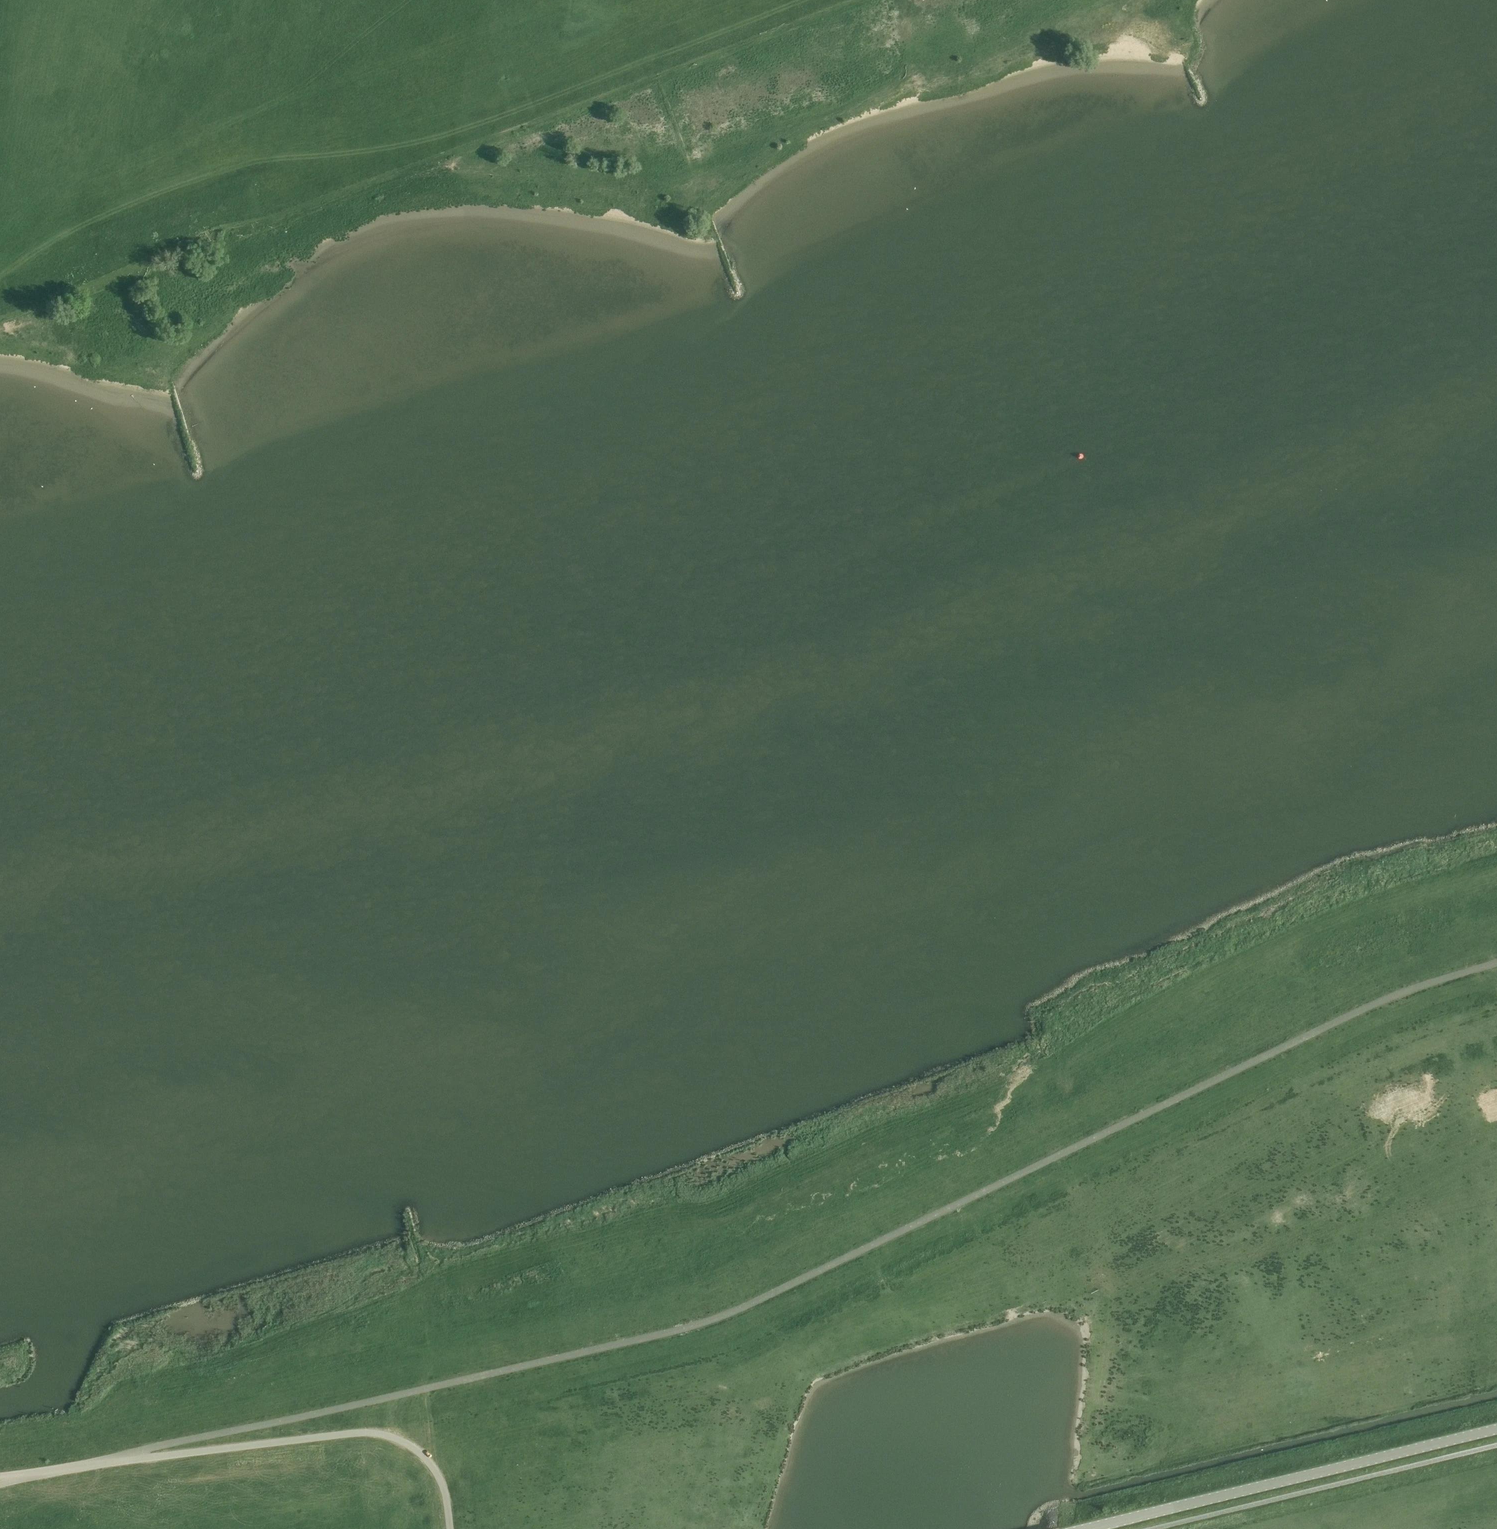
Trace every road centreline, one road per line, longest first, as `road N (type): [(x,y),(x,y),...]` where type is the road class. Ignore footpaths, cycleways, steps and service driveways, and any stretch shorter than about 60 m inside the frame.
road 1 (unclassified): [(448,1528),(430,1465),(410,1446),(356,1434),(6,1481)]
road 2 (secondary): [(1496,1430),(1078,1528)]

